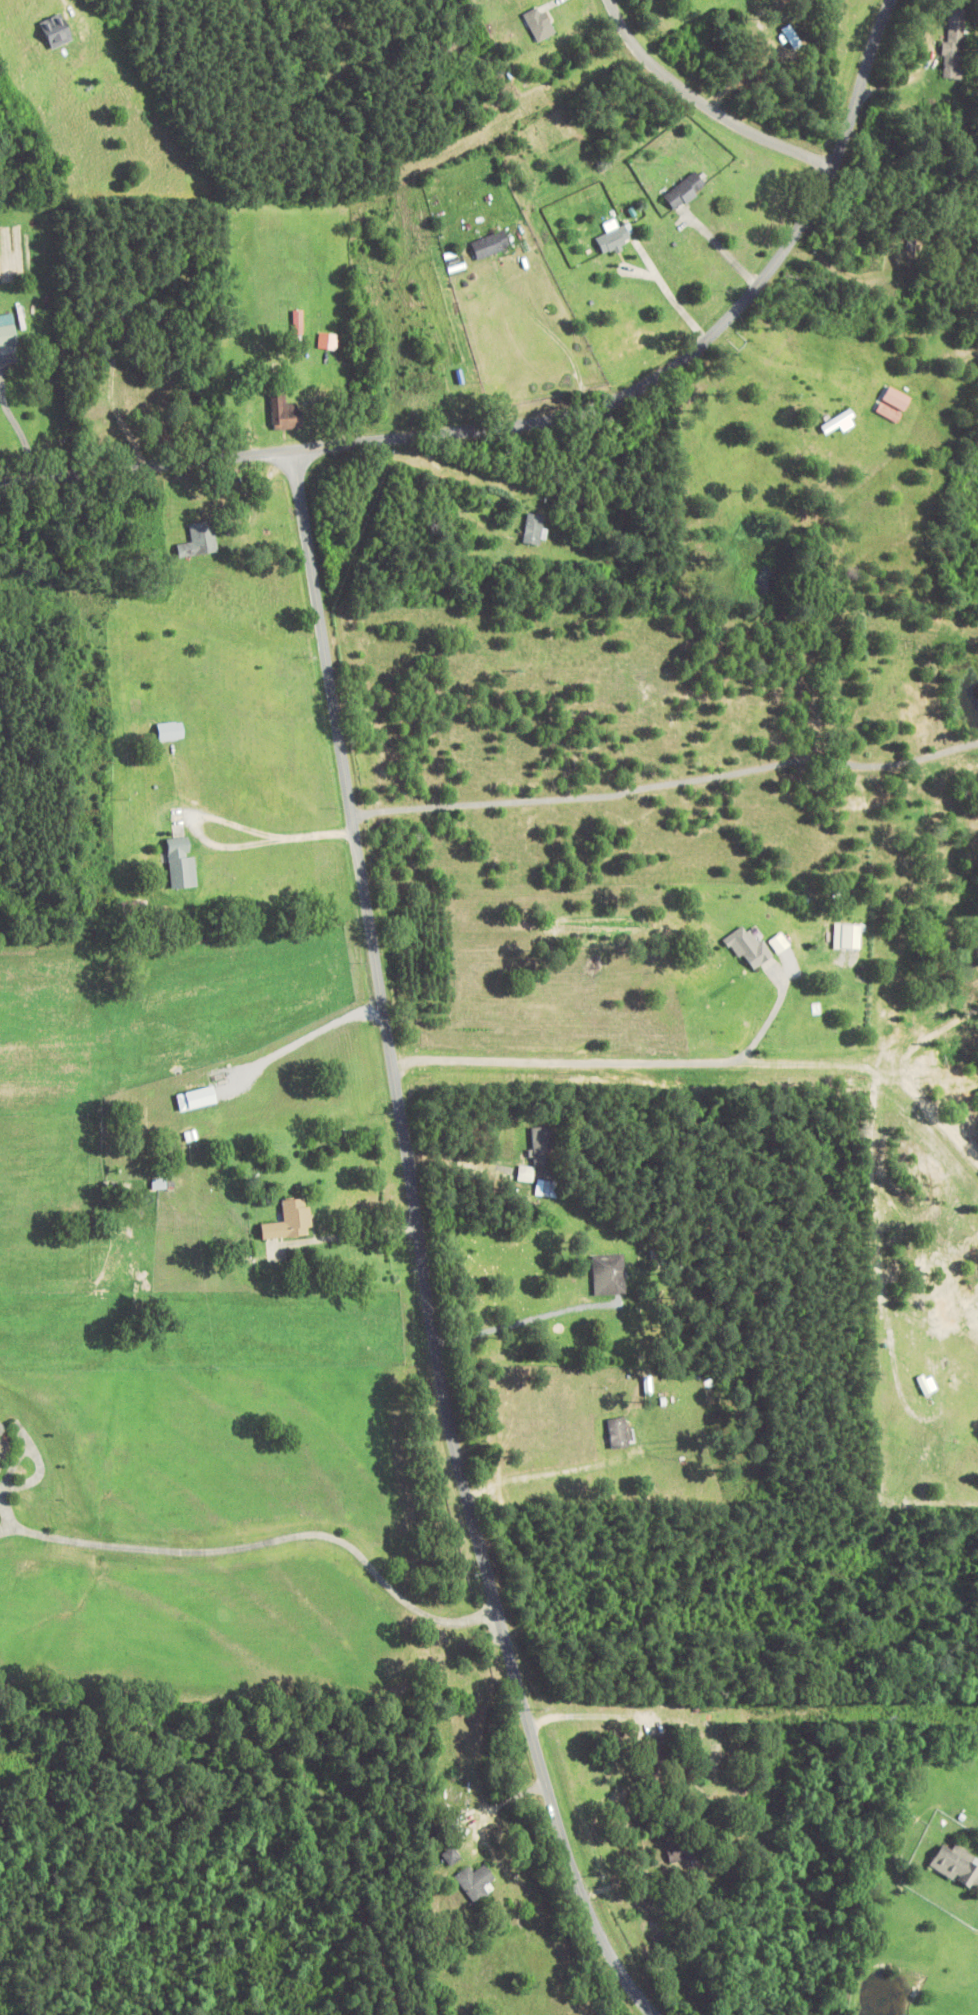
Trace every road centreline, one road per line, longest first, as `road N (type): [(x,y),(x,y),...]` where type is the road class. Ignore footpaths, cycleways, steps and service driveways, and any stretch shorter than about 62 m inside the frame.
road 1 (residential): [(657,2014),(618,1968),(572,1863),(467,1489),(296,451)]
road 2 (tertiary): [(894,0),(847,144),(791,245),(704,345),(613,401),(517,424),(0,489)]
road 3 (residential): [(611,0),(651,63),(734,123),(833,170)]

